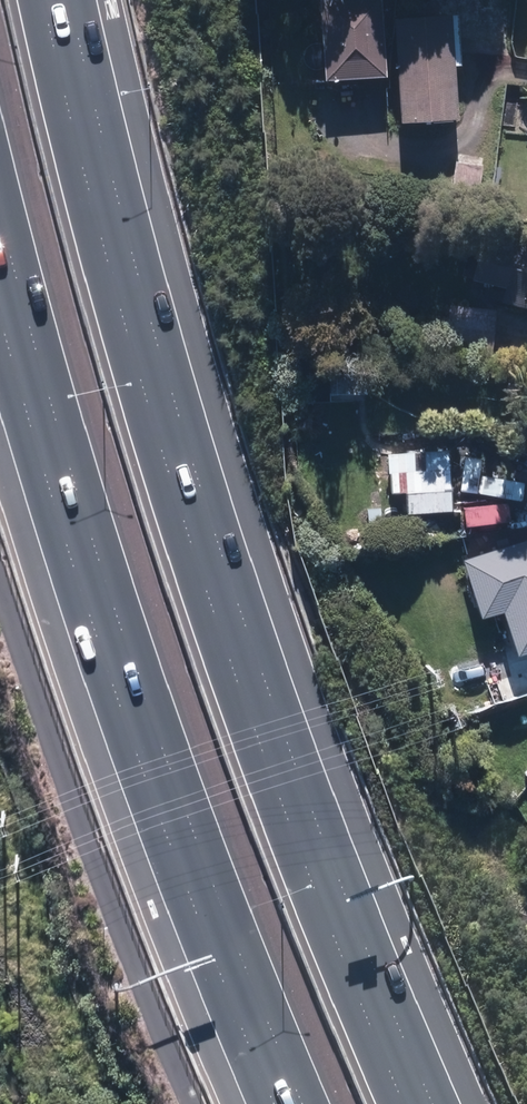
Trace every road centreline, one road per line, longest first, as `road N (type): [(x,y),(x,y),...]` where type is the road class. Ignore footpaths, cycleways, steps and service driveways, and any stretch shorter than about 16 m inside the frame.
road 1 (motorway): [(46,0),(116,307),(187,559),(316,902),(406,1103)]
road 2 (motorway): [(292,1103),(223,951),(101,603),(0,273)]

